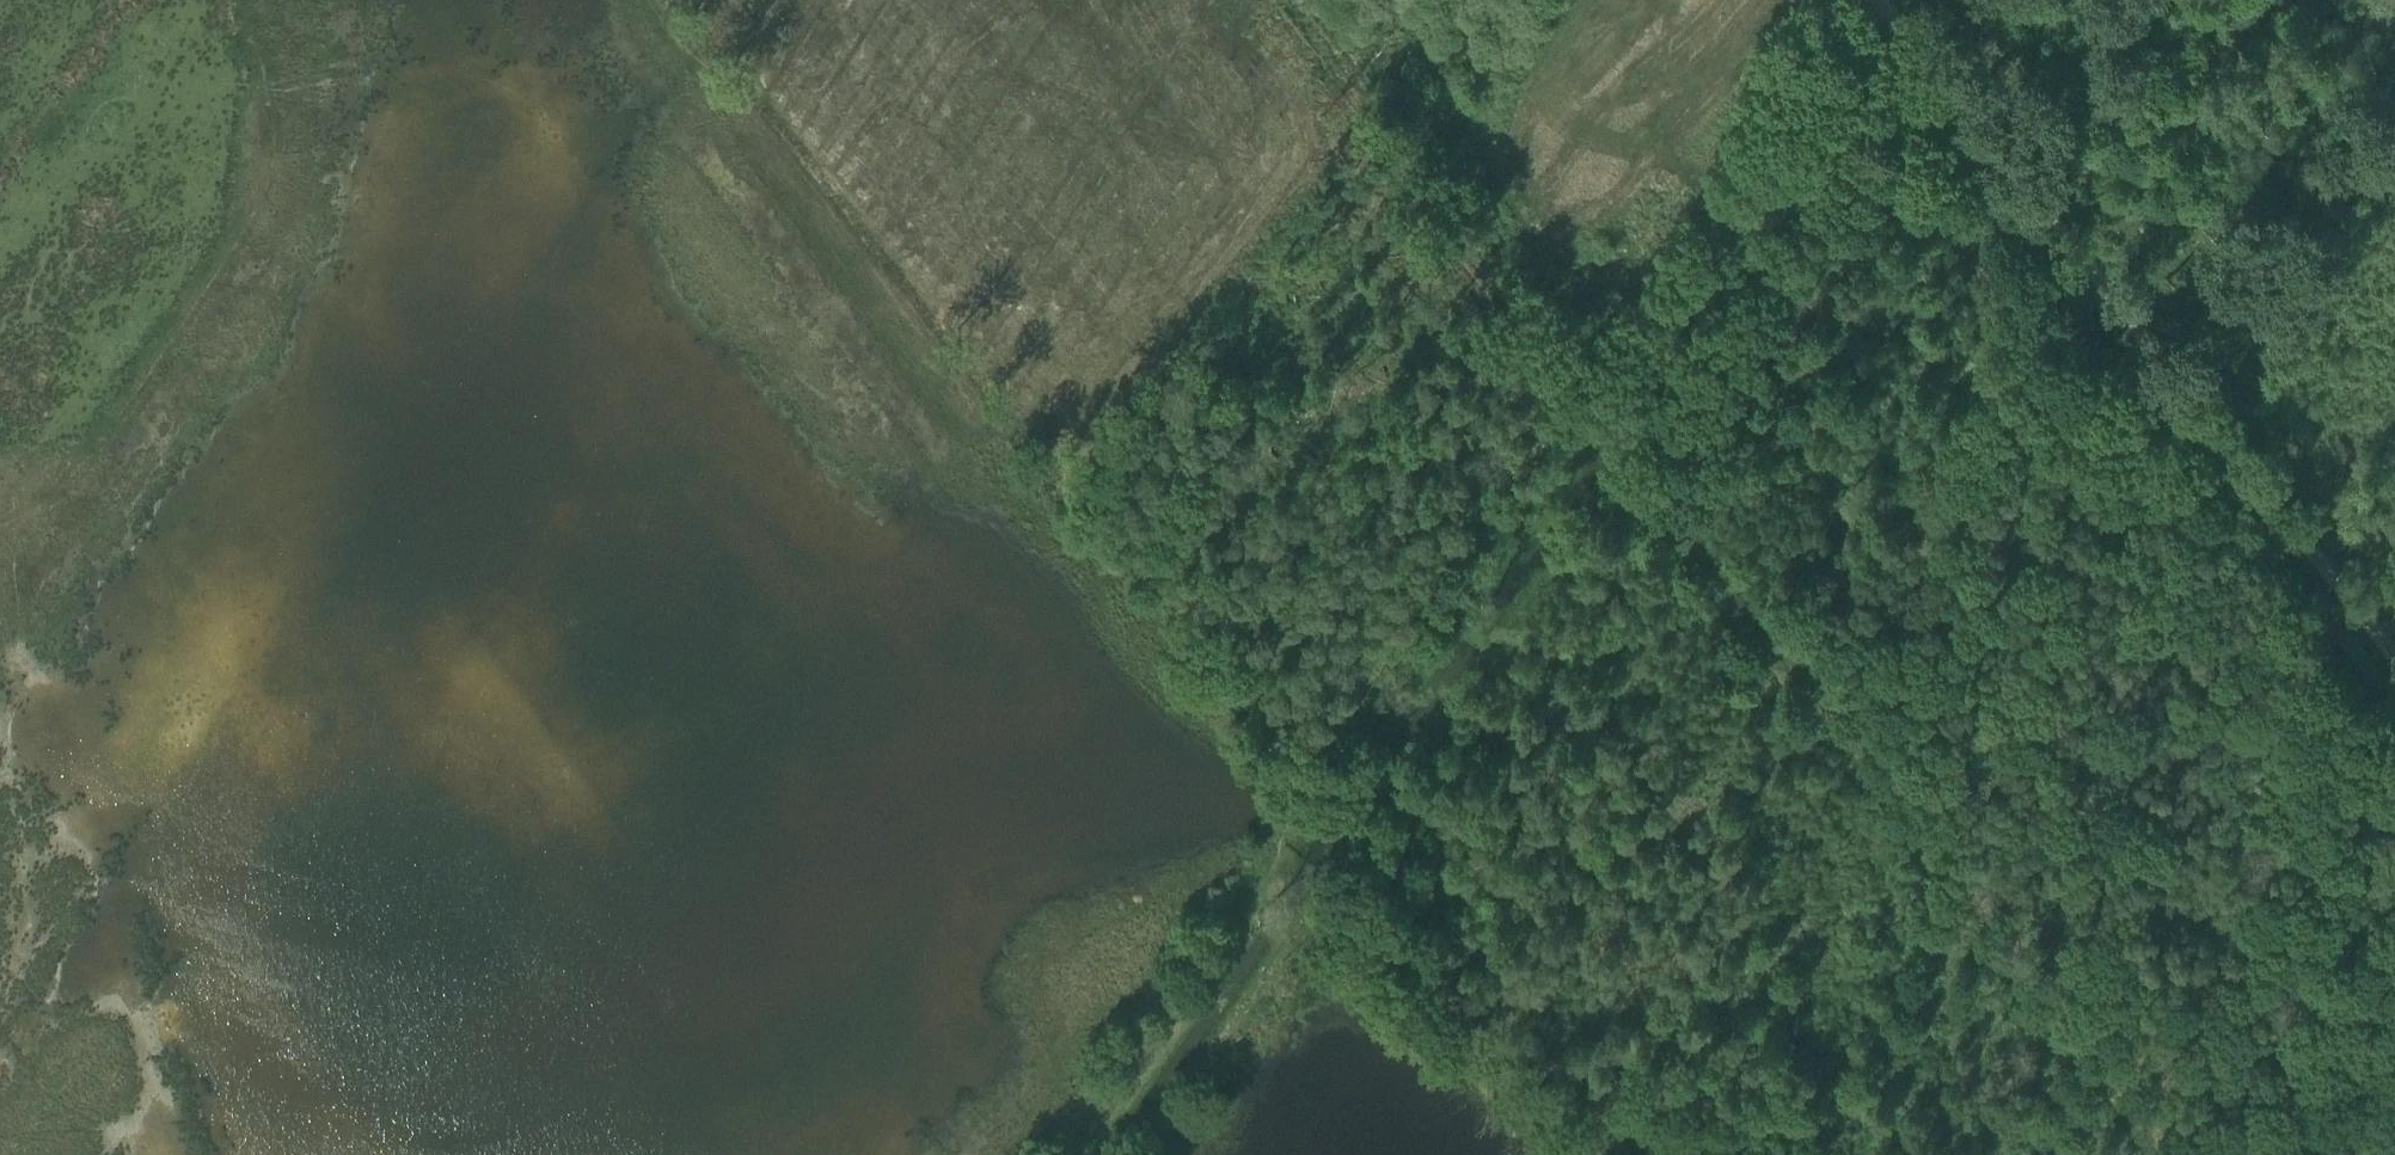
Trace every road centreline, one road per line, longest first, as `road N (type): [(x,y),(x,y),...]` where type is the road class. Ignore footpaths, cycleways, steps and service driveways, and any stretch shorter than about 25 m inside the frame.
road 1 (track): [(2173,1154),(1662,498)]
road 2 (track): [(1884,0),(2394,656)]

